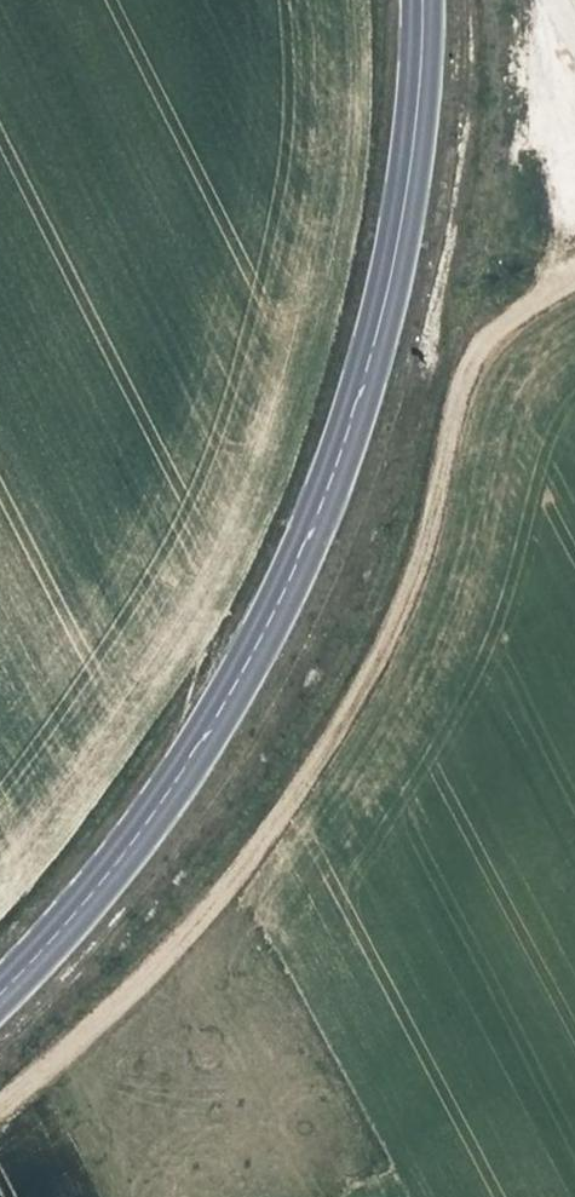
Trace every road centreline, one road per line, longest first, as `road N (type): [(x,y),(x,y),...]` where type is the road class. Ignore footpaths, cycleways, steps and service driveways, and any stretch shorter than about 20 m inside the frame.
road 1 (secondary): [(0,994),(115,869),(215,723),(338,485),(398,271),(423,101),(425,0)]
road 2 (track): [(574,276),(489,322),(379,648),(324,745),(212,895),(0,1100)]

